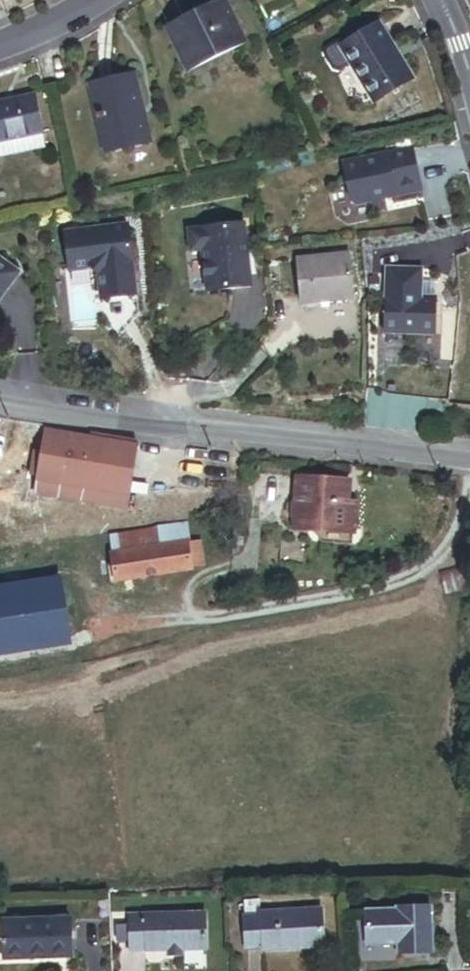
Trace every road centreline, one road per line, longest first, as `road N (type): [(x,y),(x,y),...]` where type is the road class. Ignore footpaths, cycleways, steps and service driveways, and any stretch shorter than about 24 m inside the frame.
road 1 (residential): [(0,403),(469,460)]

